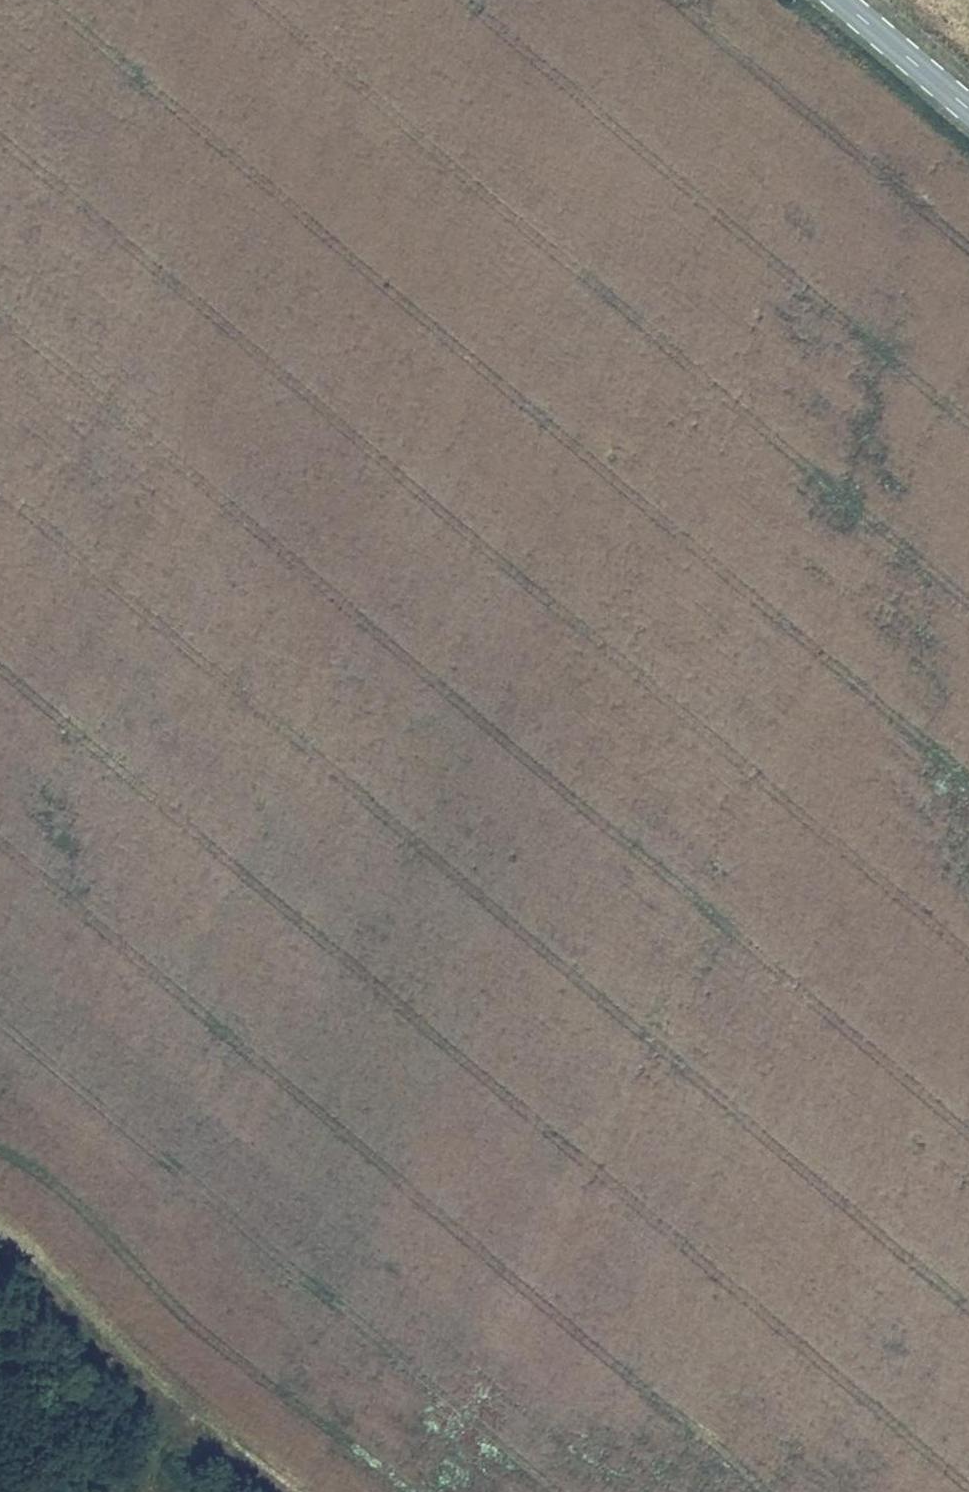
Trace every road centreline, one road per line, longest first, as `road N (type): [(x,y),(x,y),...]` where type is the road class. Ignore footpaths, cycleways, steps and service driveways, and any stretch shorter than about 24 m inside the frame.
road 1 (secondary): [(968,109),(841,0)]

